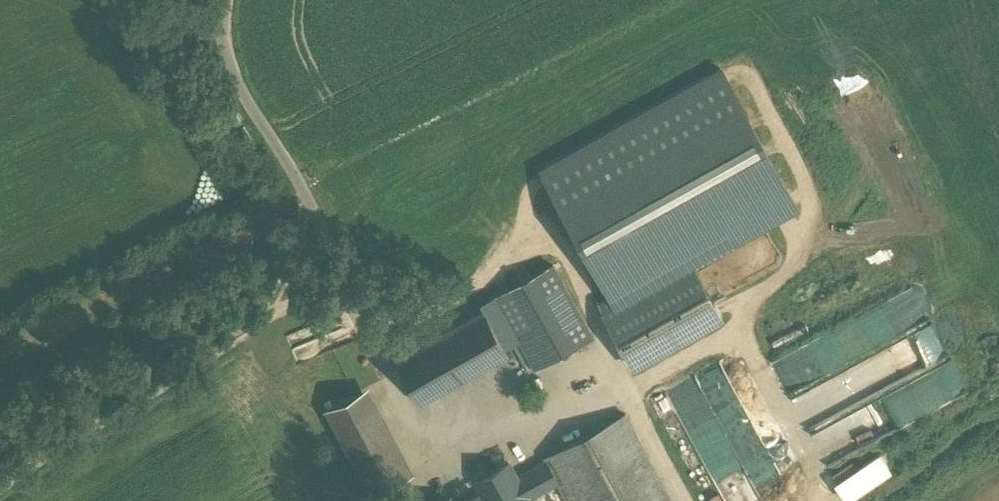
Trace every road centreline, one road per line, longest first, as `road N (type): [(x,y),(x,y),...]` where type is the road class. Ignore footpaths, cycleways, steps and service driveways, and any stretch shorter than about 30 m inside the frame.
road 1 (track): [(0,492),(263,315),(302,241),(300,181)]
road 2 (unclassified): [(225,0),(226,59),(300,181),(351,302)]
road 3 (track): [(236,337),(290,310),(351,302)]

